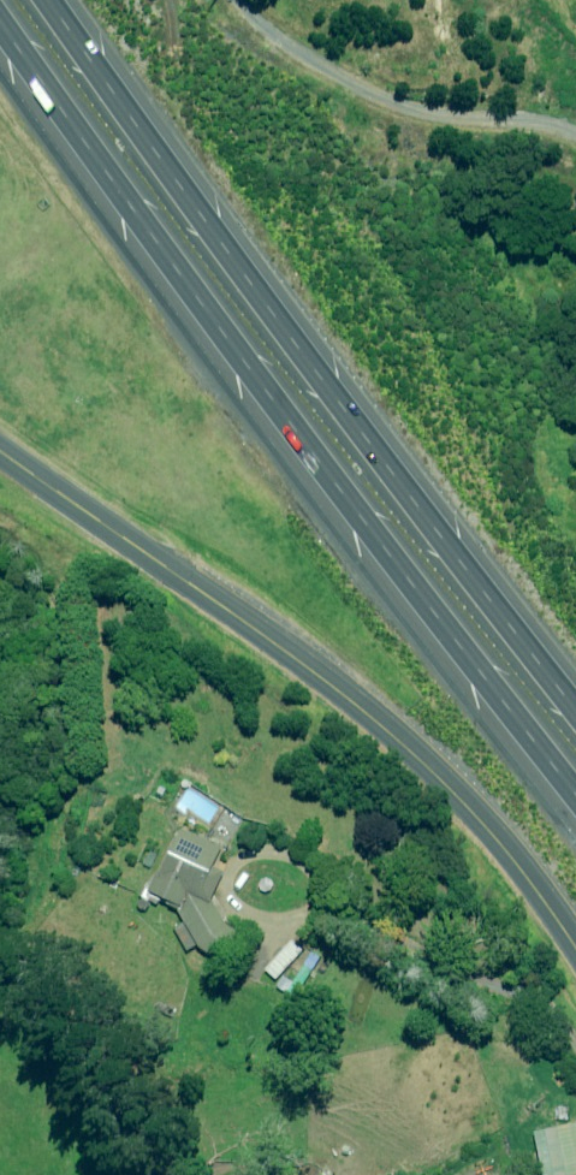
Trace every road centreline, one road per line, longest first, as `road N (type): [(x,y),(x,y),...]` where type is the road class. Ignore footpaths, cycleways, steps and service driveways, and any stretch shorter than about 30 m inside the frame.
road 1 (motorway): [(575,808),(354,546),(0,48)]
road 2 (motorway): [(8,0),(402,552),(575,760)]
road 3 (unclassified): [(1,451),(349,697),(488,828),(575,947)]
road 4 (track): [(575,150),(281,70),(208,0)]

